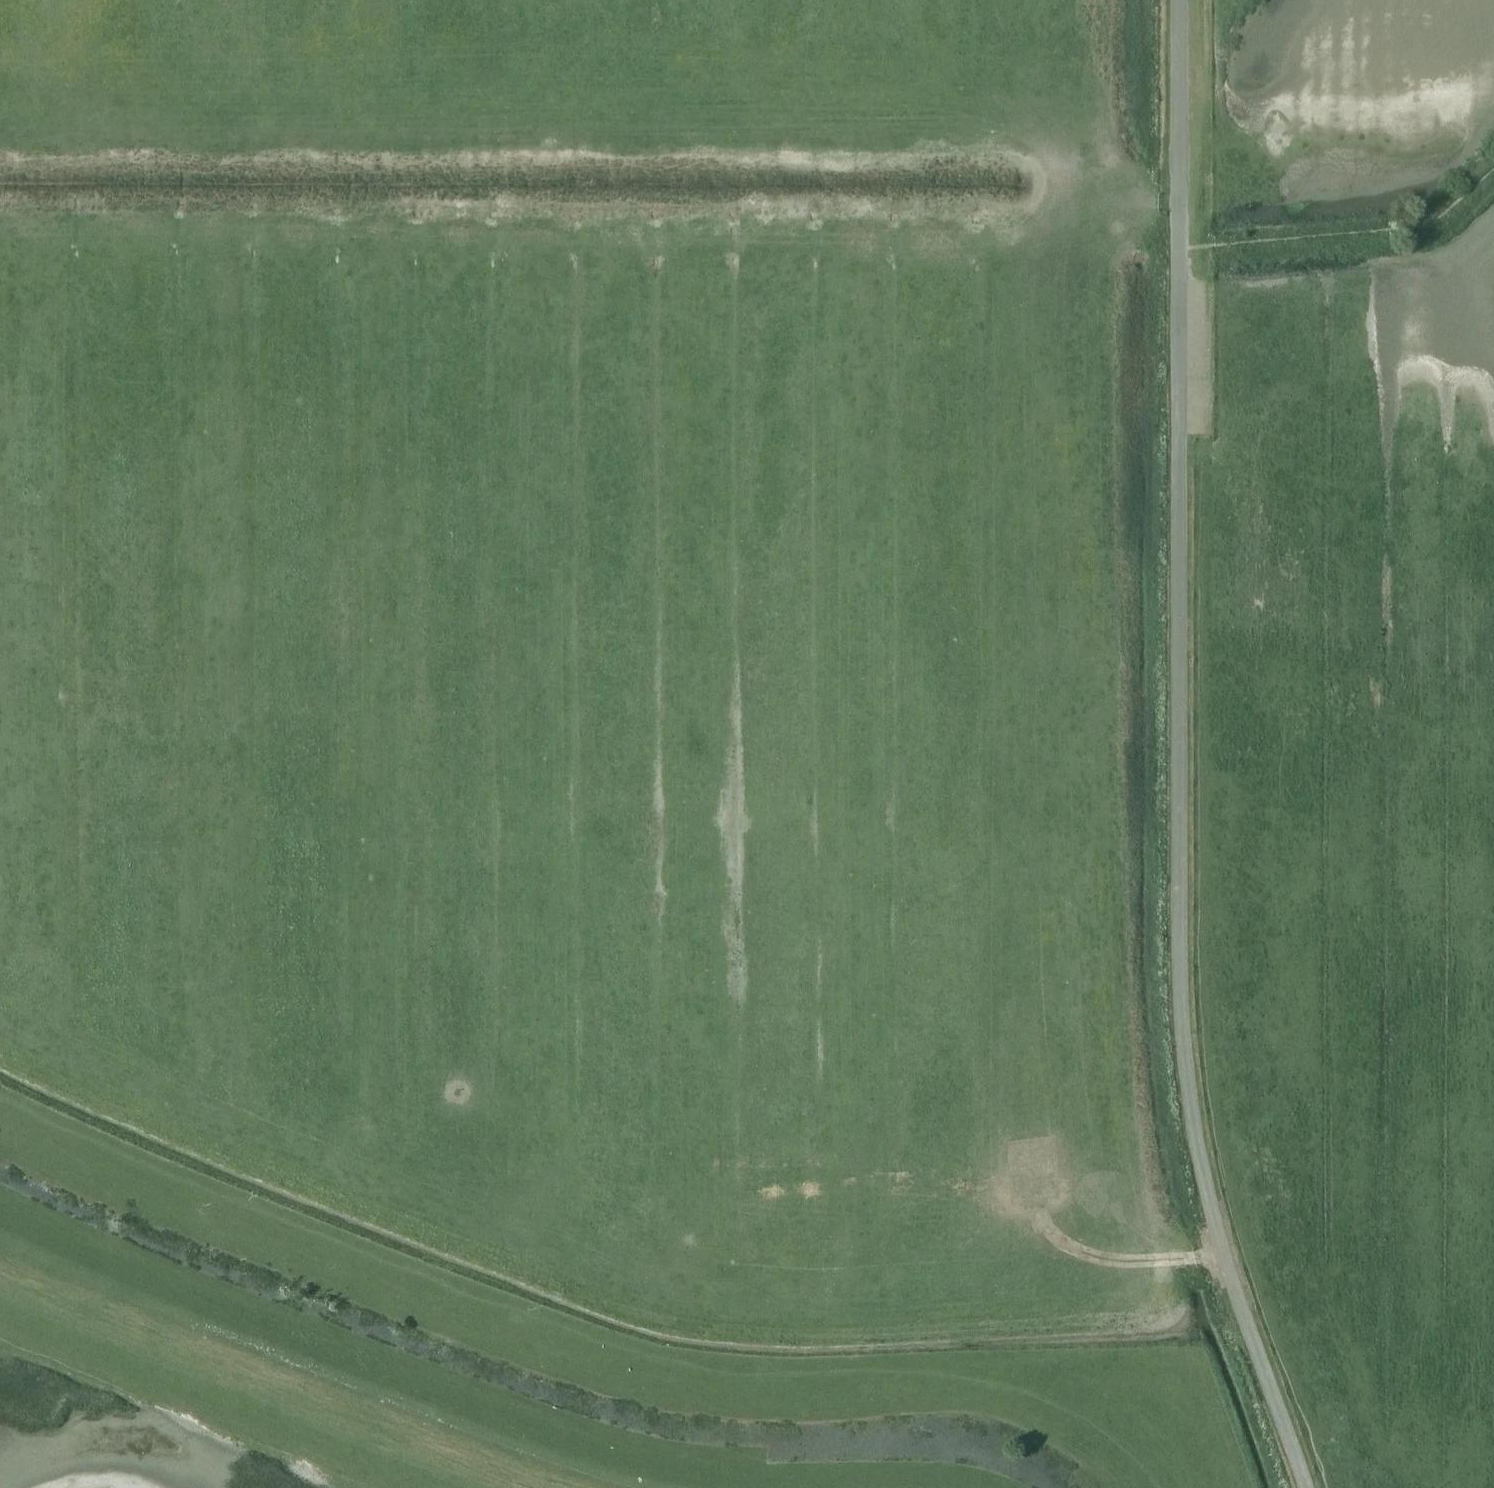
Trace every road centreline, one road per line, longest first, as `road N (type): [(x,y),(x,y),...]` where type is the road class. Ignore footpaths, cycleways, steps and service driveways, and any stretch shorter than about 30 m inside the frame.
road 1 (unclassified): [(1304,1487),(1215,1230),(1184,1063),(1179,0)]

